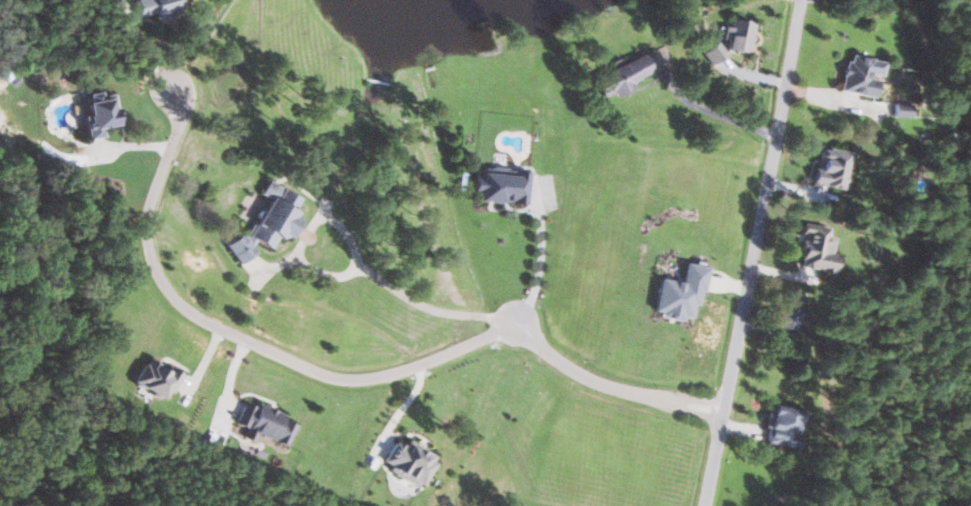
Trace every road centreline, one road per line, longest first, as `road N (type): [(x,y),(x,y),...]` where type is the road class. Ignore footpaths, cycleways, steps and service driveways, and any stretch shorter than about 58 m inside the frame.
road 1 (residential): [(720,414),(597,383),(551,357),(516,324),(452,353),(354,381),(308,371),(213,327),(163,295),(150,253),(176,95)]
road 2 (residential): [(700,505),(801,0)]

